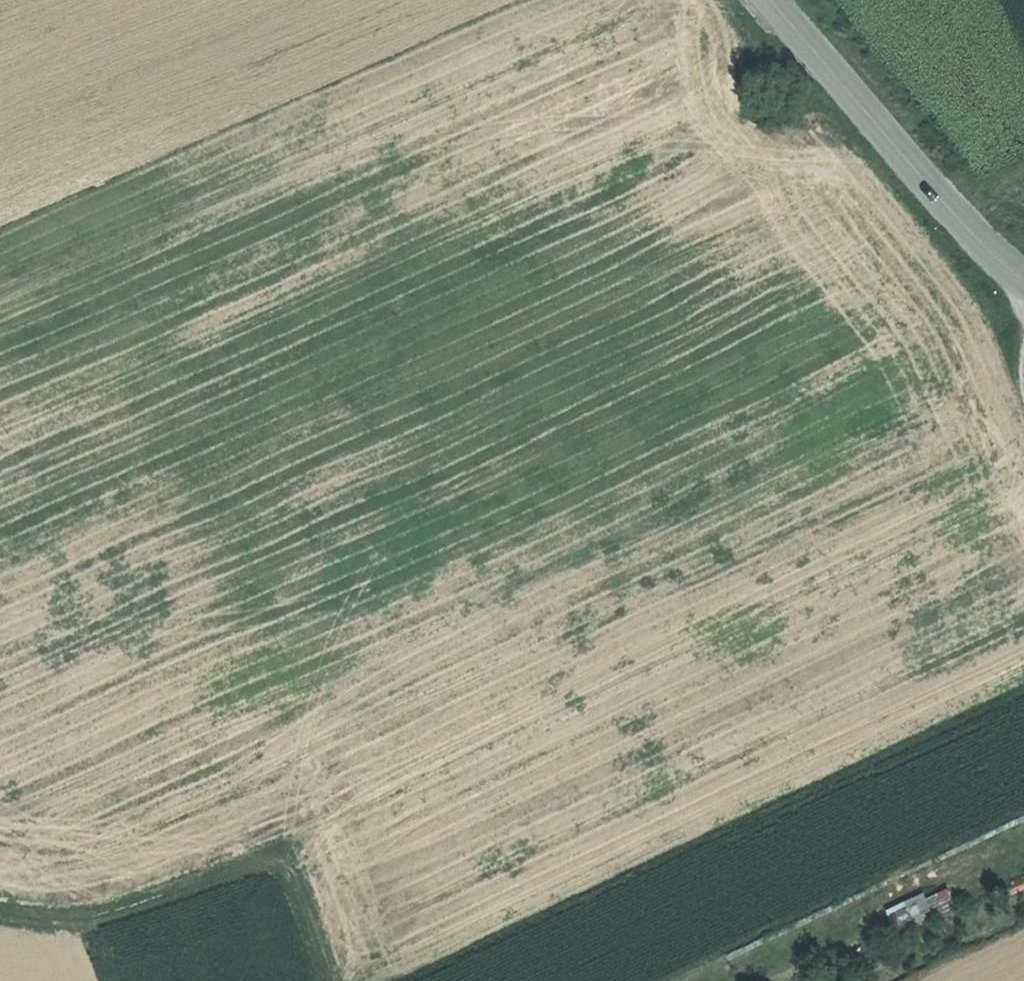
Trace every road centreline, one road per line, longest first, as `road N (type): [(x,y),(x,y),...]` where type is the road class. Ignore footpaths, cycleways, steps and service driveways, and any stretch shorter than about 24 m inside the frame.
road 1 (track): [(328,980),(277,852),(93,930),(0,922)]
road 2 (secondary): [(1023,280),(948,209),(768,0)]

